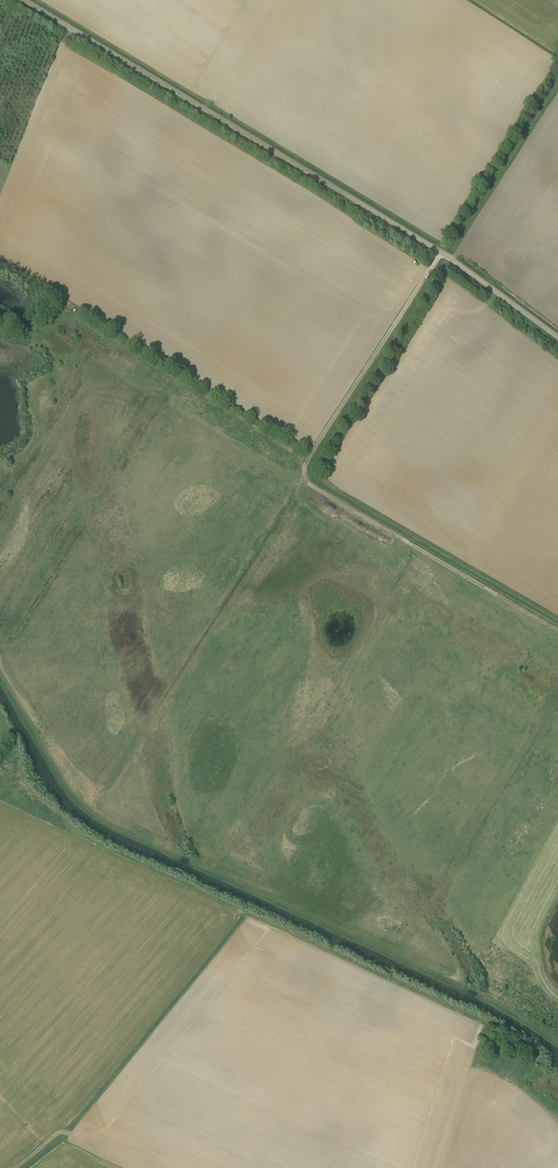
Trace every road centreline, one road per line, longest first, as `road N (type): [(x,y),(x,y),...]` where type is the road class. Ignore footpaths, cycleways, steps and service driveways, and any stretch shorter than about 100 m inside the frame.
road 1 (unclassified): [(557,338),(451,259),(24,0)]
road 2 (track): [(150,357),(305,458),(313,484),(557,626)]
road 3 (track): [(442,254),(307,470)]

